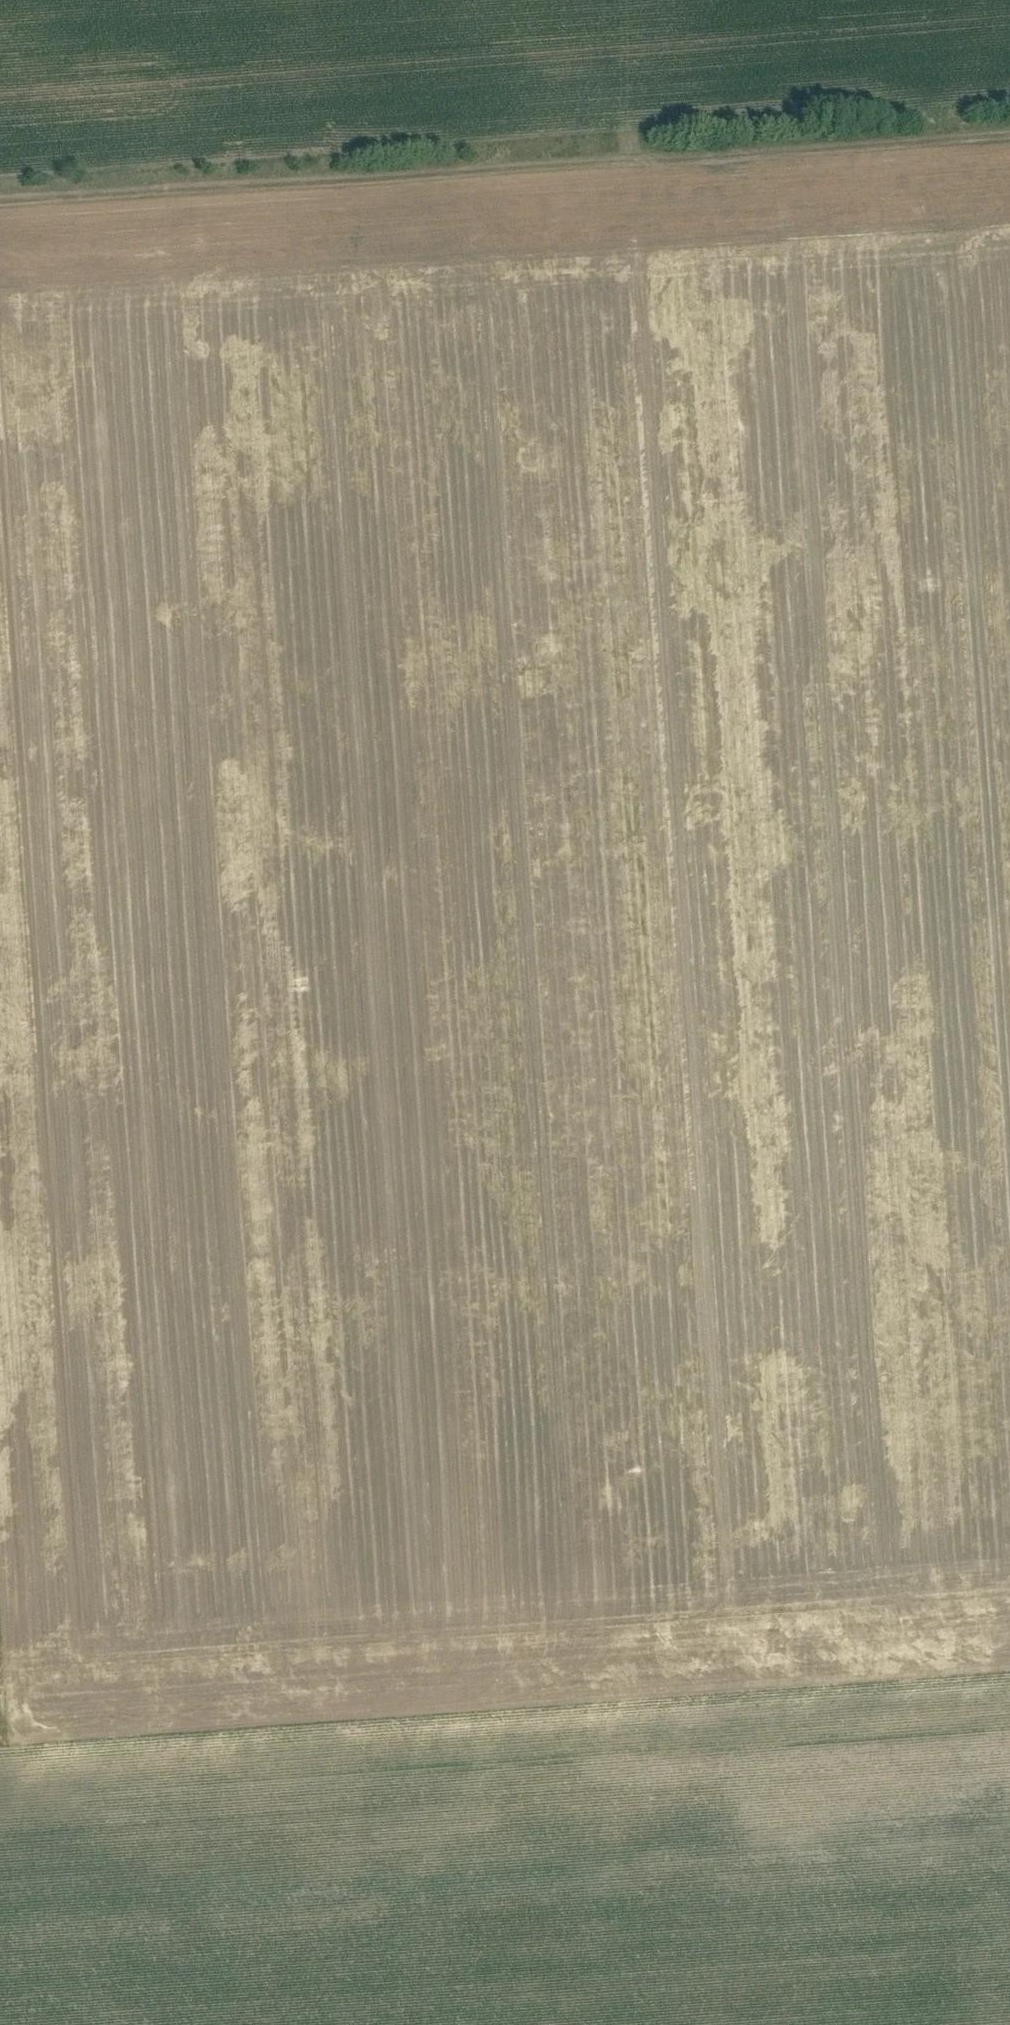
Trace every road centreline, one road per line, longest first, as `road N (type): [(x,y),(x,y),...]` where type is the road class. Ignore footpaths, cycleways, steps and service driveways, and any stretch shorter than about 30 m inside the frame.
road 1 (track): [(0,199),(1009,132)]

